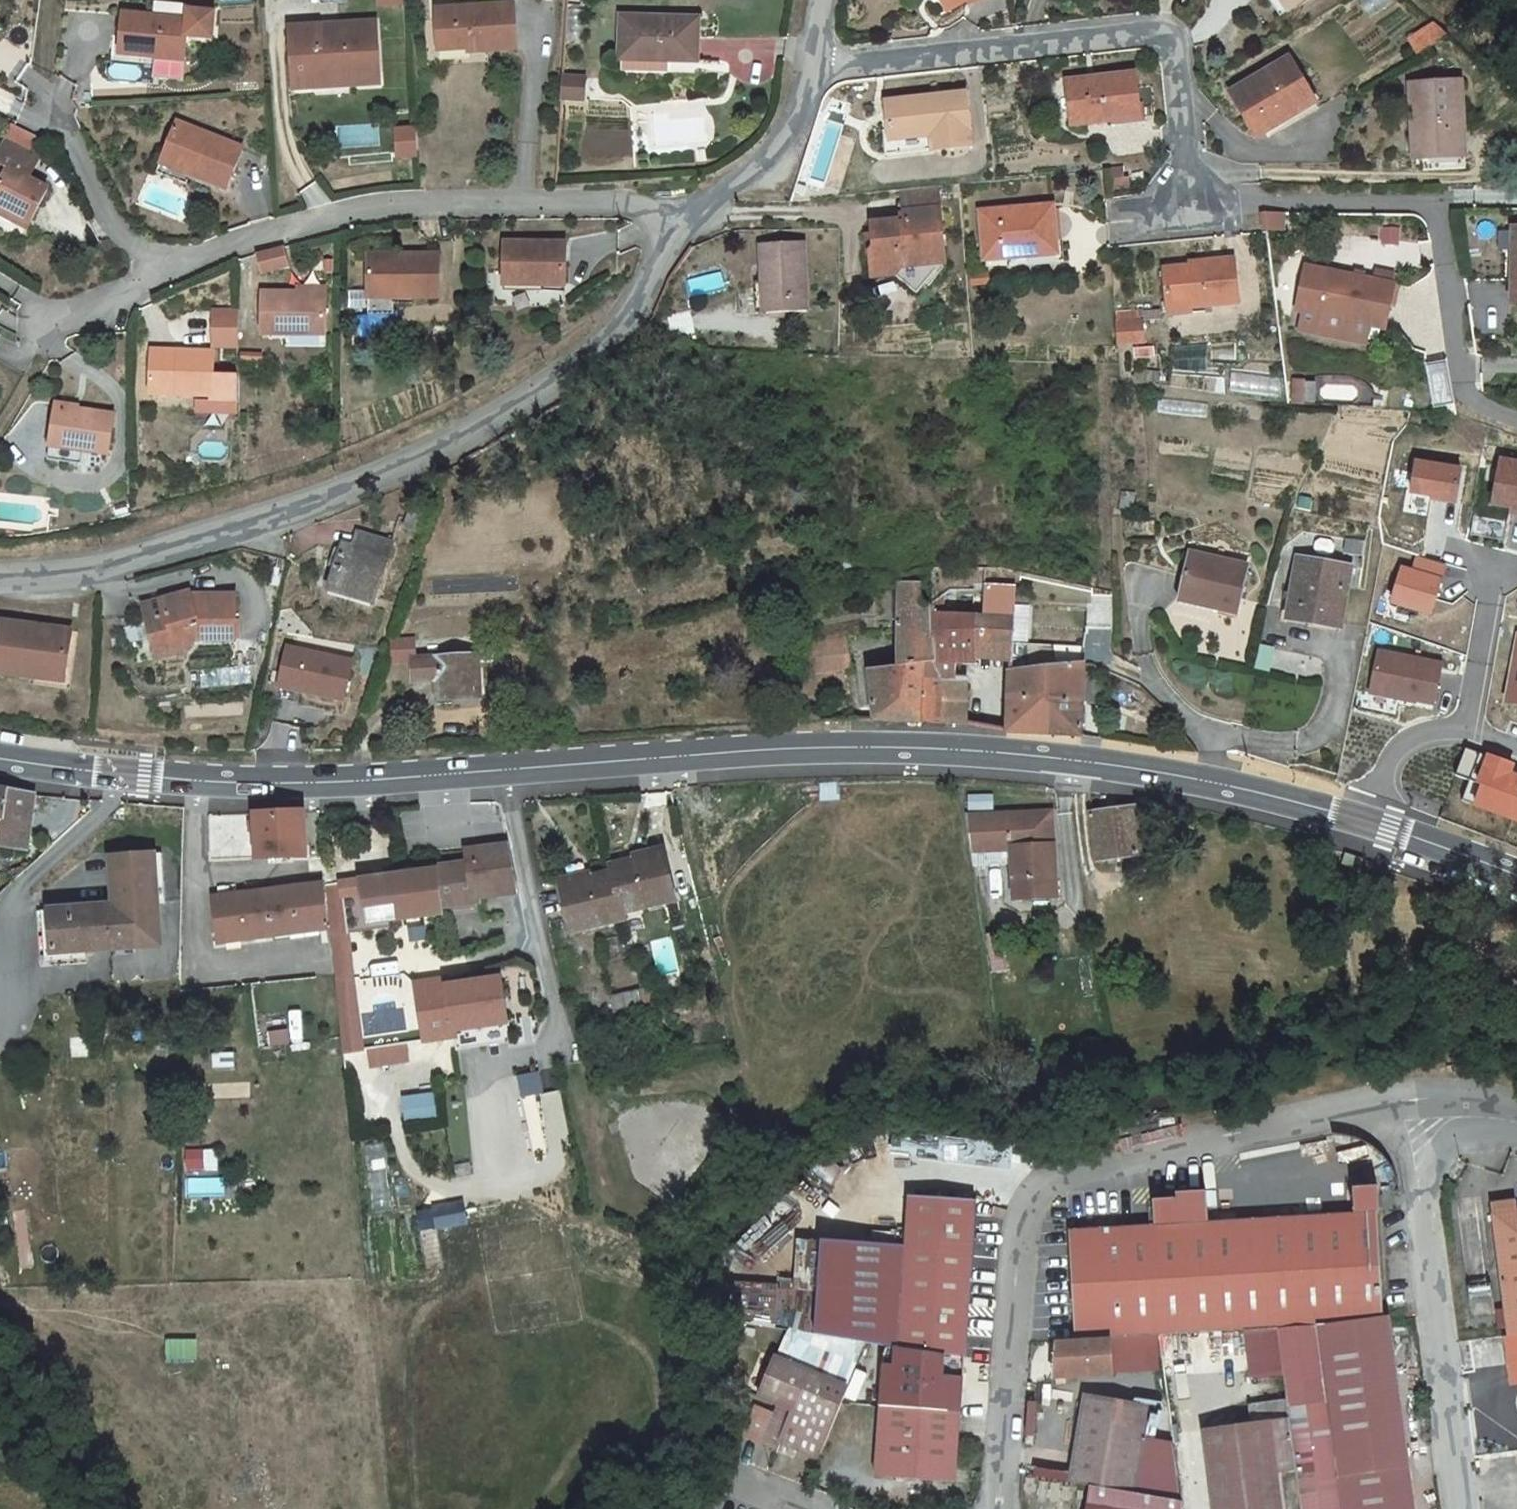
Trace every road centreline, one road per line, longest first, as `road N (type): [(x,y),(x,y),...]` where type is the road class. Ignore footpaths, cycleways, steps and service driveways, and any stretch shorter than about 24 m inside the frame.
road 1 (secondary): [(1361,823),(1172,775),(949,749),(810,748),(286,784),(0,762)]
road 2 (residential): [(807,69),(1156,33),(1173,43),(1183,202),(1429,206),(1462,387),(1475,403),(1516,419)]
road 3 (residential): [(0,577),(169,548),(405,463),(591,357),(636,307),(688,215)]
road 4 (residential): [(1414,1104),(1273,1119),(1042,1175),(1020,1208),(1001,1386),(995,1495),(1001,1508)]
road 5 (residential): [(688,215),(537,201),(390,205),(157,262)]
road 6 (residential): [(1414,1104),(1420,1225),(1455,1508)]
road 7 (residential): [(688,215),(747,174),(787,127),(807,69)]
road 8 (residential): [(157,262),(121,233),(61,104)]
road 9 (residential): [(1496,566),(1466,736)]
road 10 (secondary): [(1516,880),(1361,823)]
road 11 (residential): [(1361,823),(1395,762),(1419,740),(1466,736)]
road 12 (residential): [(157,262),(137,287),(41,325)]

